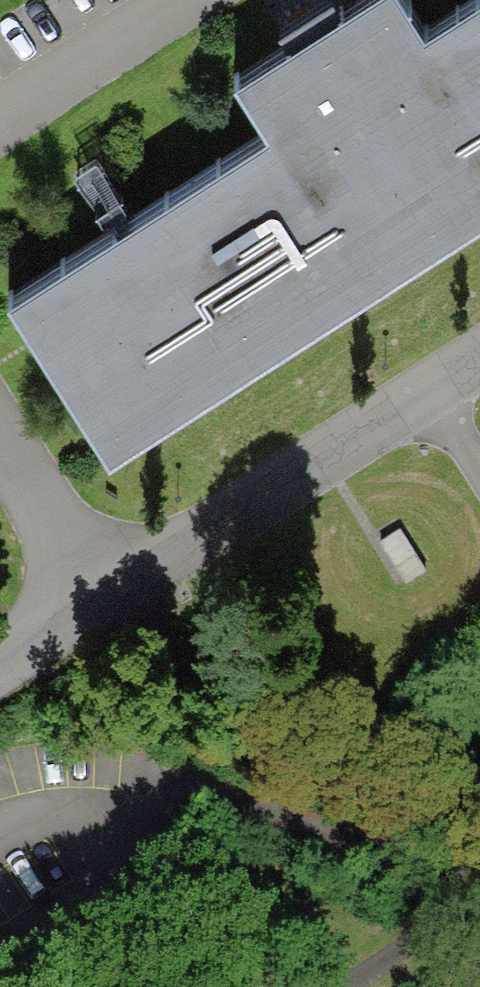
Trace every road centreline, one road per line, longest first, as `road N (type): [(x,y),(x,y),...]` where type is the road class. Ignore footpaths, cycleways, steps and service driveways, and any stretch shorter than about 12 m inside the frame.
road 1 (residential): [(97,599),(479,354)]
road 2 (residential): [(0,123),(189,0)]
road 3 (residential): [(97,599),(0,447)]

